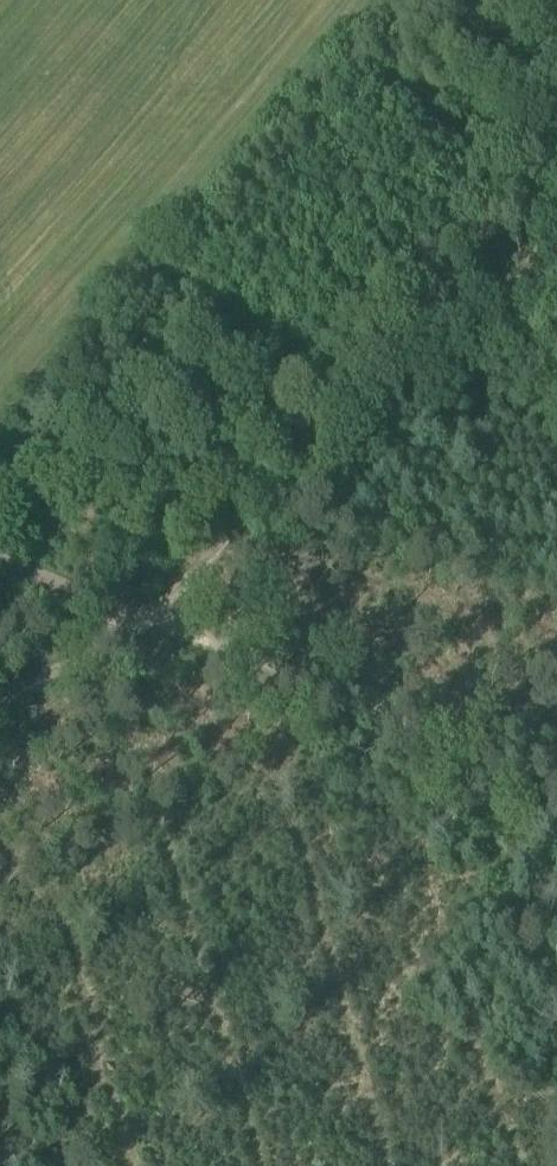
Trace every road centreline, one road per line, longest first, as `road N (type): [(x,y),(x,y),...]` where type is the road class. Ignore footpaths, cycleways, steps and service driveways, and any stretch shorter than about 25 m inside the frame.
road 1 (track): [(0,697),(142,616),(556,122)]
road 2 (track): [(556,767),(187,637),(0,556)]

